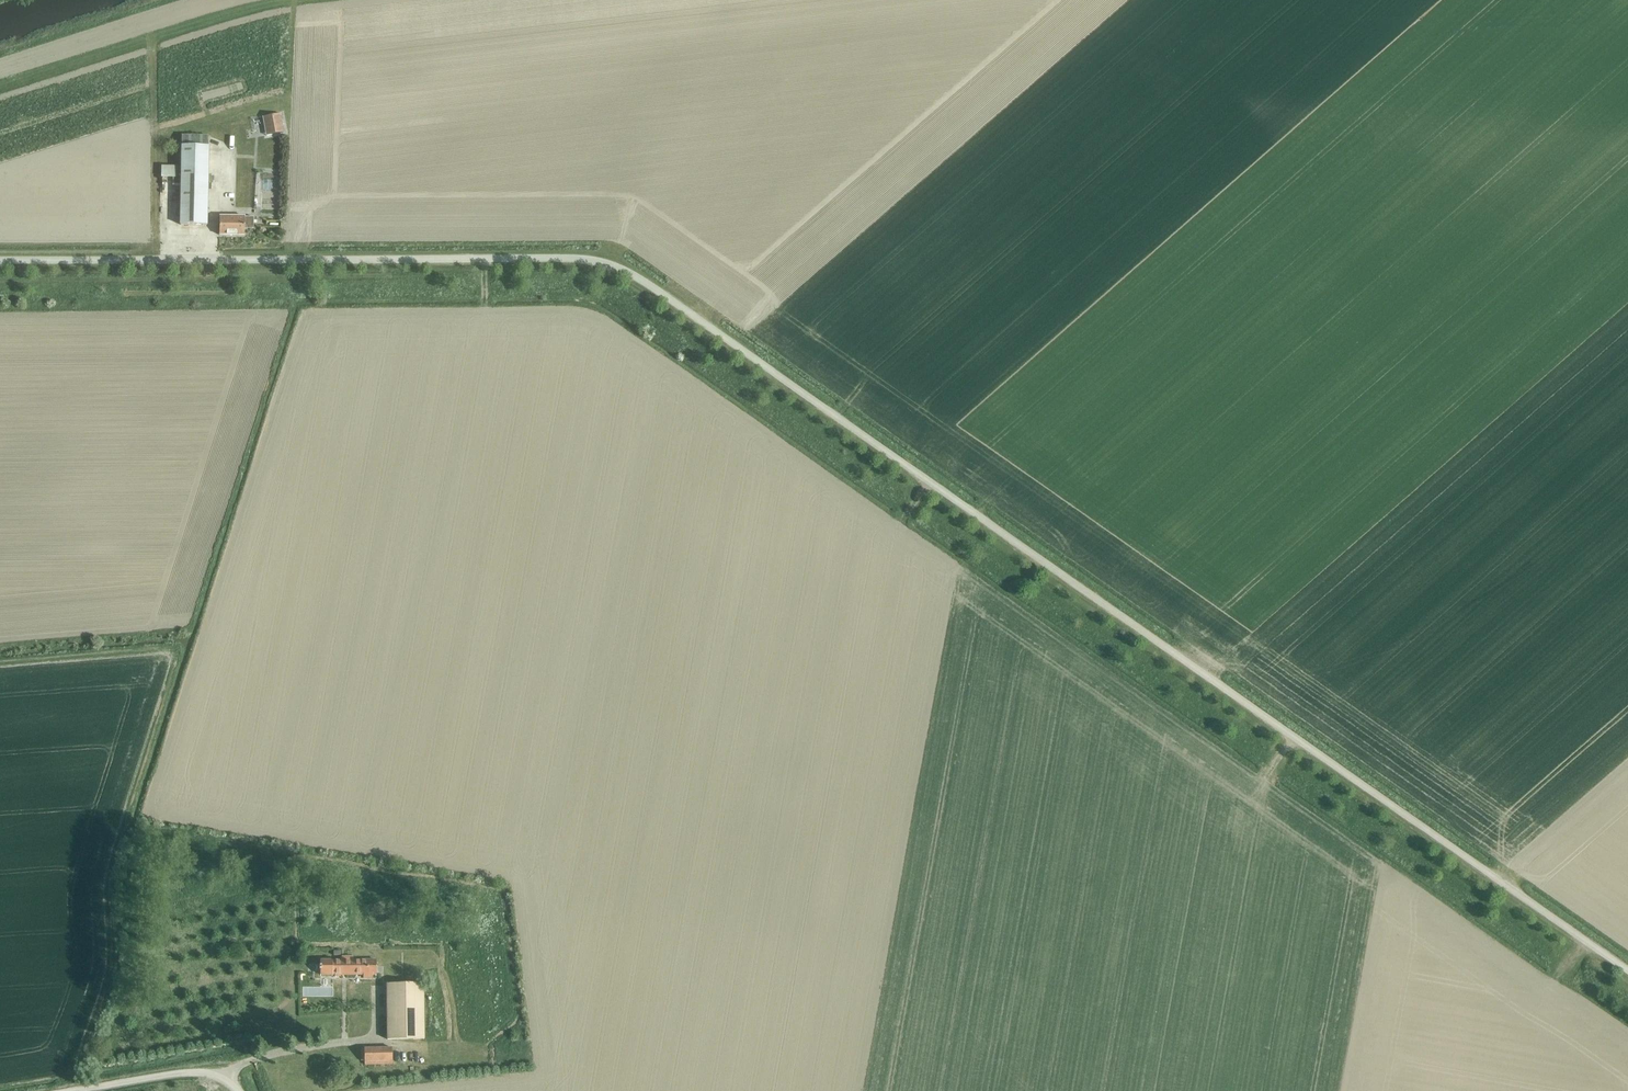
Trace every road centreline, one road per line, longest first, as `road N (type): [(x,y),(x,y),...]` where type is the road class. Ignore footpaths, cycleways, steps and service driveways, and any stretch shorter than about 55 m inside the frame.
road 1 (unclassified): [(1627,970),(616,267),(570,258),(0,260)]
road 2 (unclassified): [(238,1090),(225,1076),(182,1073),(72,1090)]

